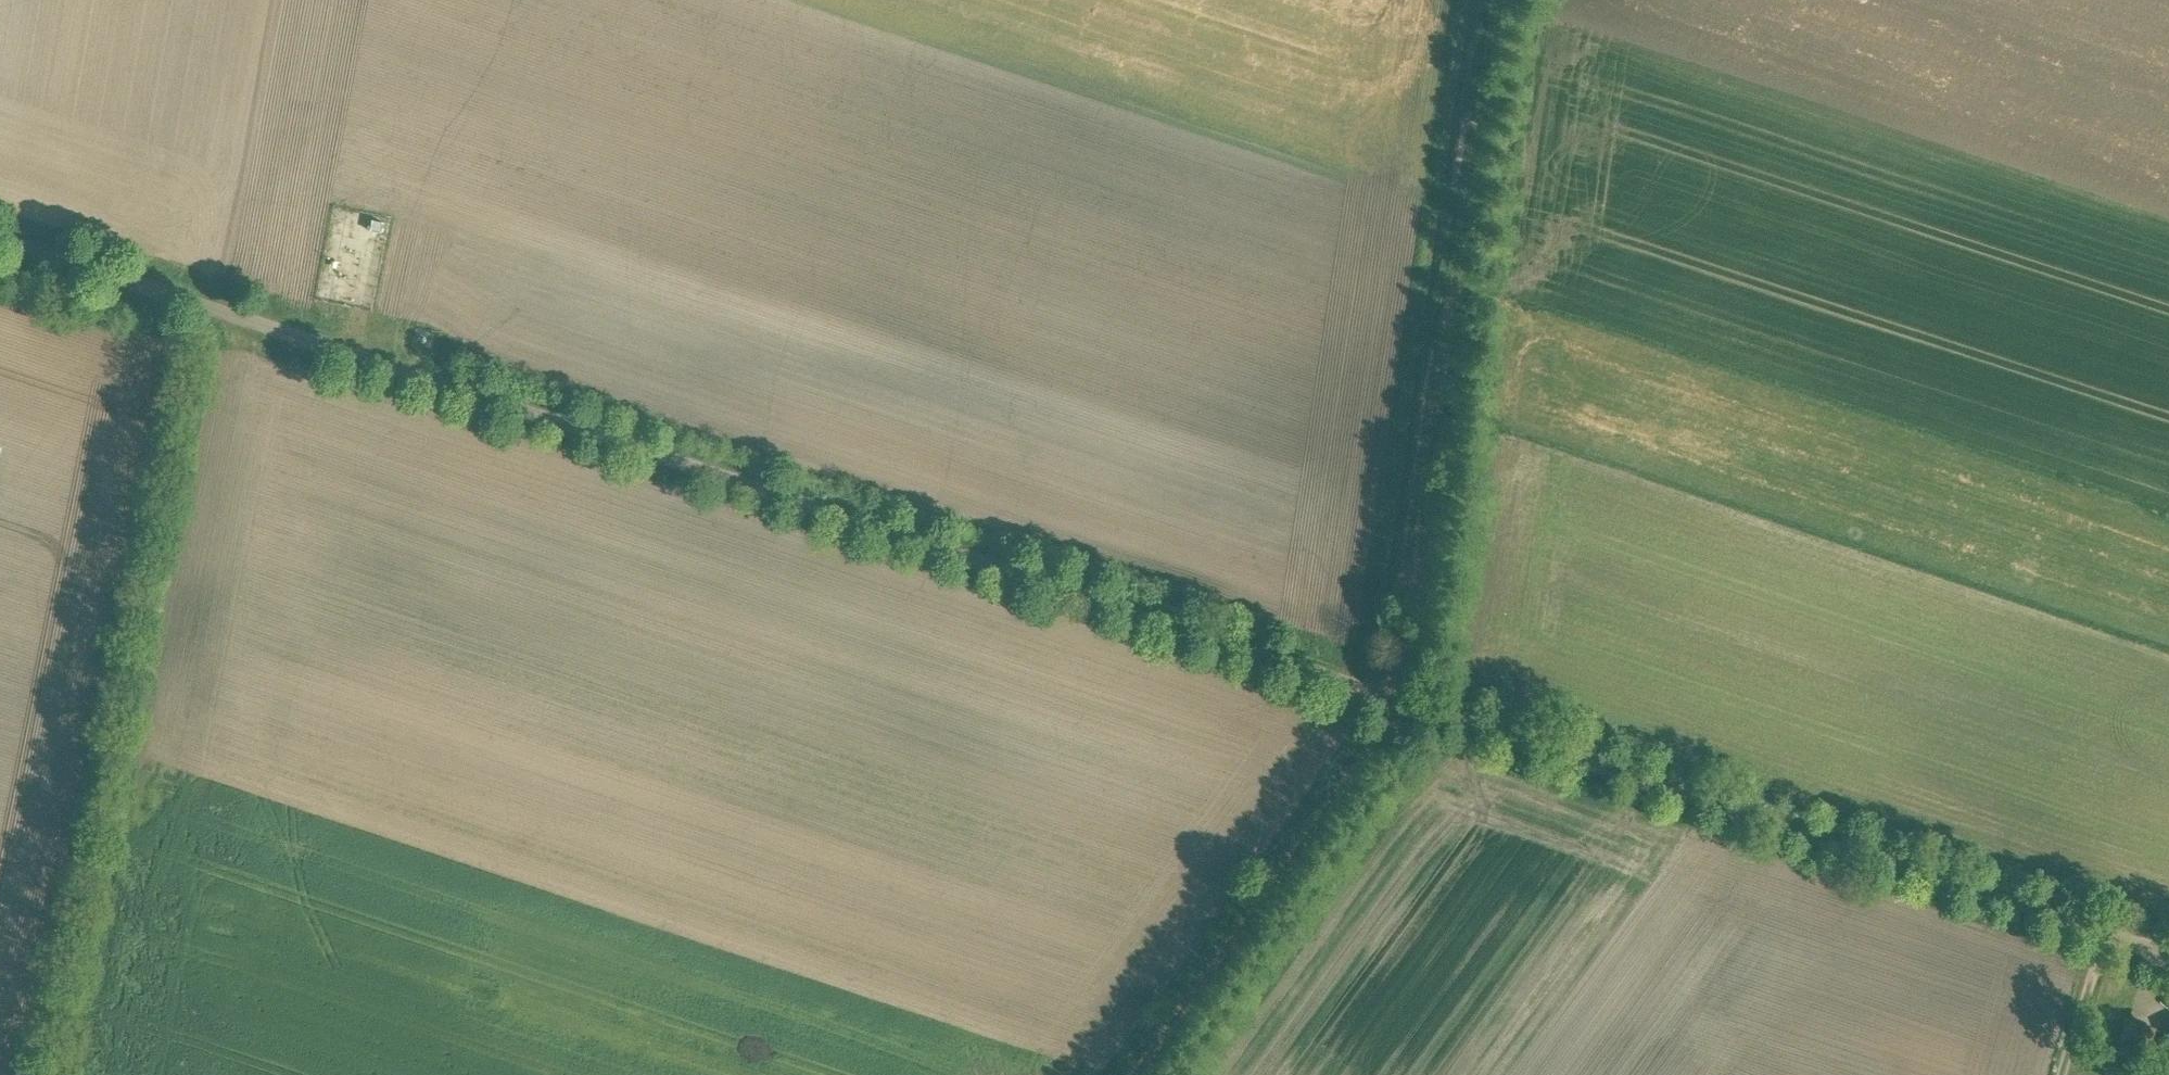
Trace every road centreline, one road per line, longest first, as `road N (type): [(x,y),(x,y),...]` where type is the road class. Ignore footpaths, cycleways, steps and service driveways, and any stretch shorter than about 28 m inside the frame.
road 1 (unclassified): [(0,227),(2108,938)]
road 2 (track): [(1119,1074),(1392,695),(1491,0)]
road 3 (residential): [(2108,938),(2065,1074)]

